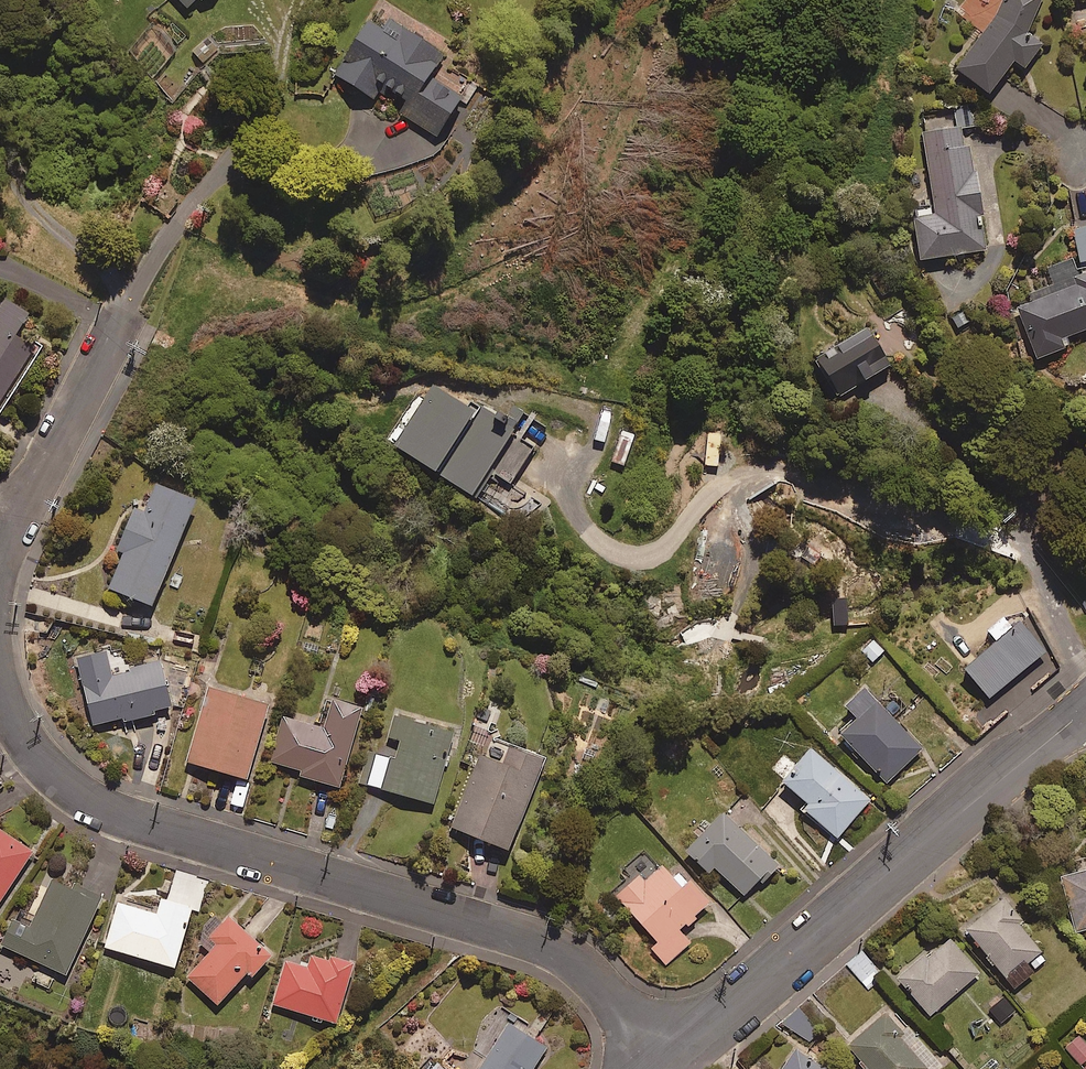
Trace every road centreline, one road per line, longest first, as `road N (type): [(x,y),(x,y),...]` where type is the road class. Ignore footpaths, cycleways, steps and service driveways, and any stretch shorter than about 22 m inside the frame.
road 1 (residential): [(670,1058),(564,952),(128,818),(83,796),(43,765),(0,692)]
road 2 (unclassified): [(670,1058),(1085,709)]
road 3 (residential): [(12,525),(121,316)]

